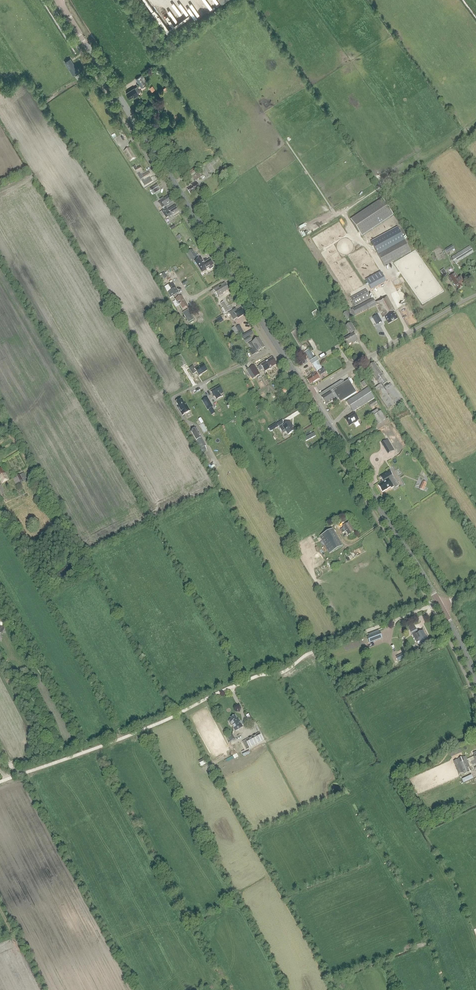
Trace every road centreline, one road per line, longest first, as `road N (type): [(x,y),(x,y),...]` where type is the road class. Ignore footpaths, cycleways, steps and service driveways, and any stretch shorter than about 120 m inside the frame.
road 1 (secondary): [(307,393),(58,0)]
road 2 (secondary): [(440,605),(307,393)]
road 3 (unclassified): [(307,393),(475,294)]

